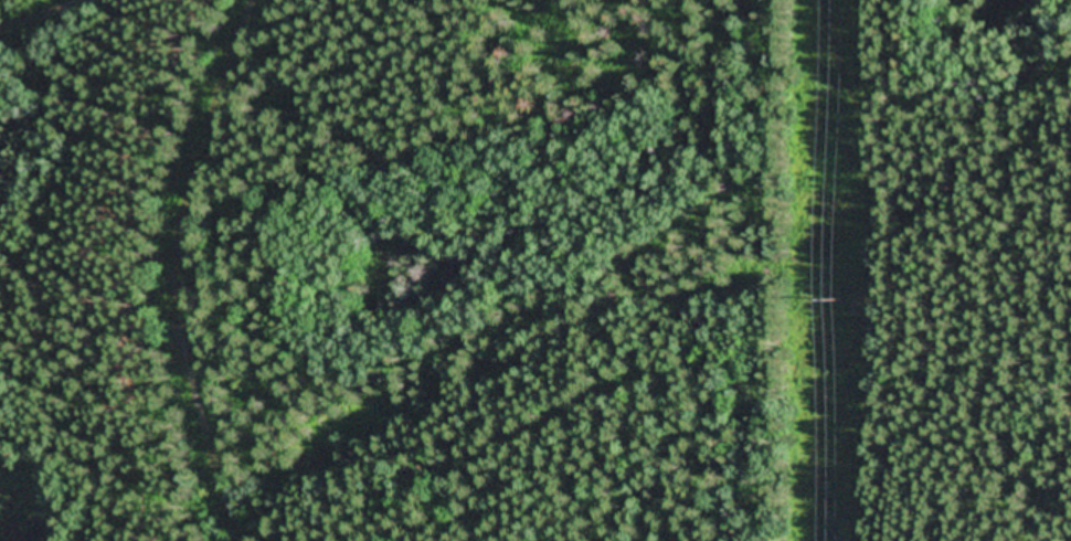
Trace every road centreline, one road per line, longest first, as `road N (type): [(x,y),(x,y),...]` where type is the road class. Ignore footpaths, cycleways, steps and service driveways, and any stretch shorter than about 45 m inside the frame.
road 1 (residential): [(219,540),(178,403),(171,194),(228,0)]
road 2 (residential): [(728,540),(691,496),(586,458),(473,473),(392,540)]
road 3 (track): [(822,0),(824,53),(942,112),(1070,69)]

